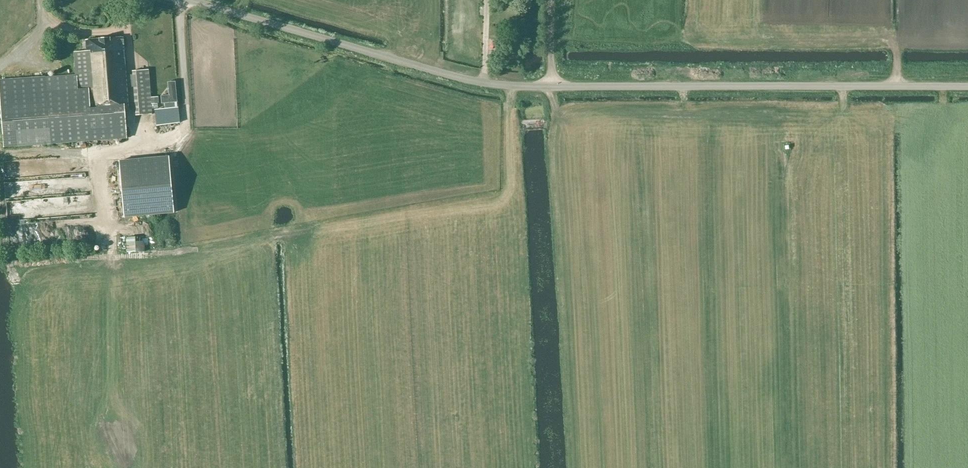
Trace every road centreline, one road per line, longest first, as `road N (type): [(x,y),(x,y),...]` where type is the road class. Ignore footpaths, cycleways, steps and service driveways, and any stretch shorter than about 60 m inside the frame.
road 1 (unclassified): [(967,86),(474,83),(184,0)]

